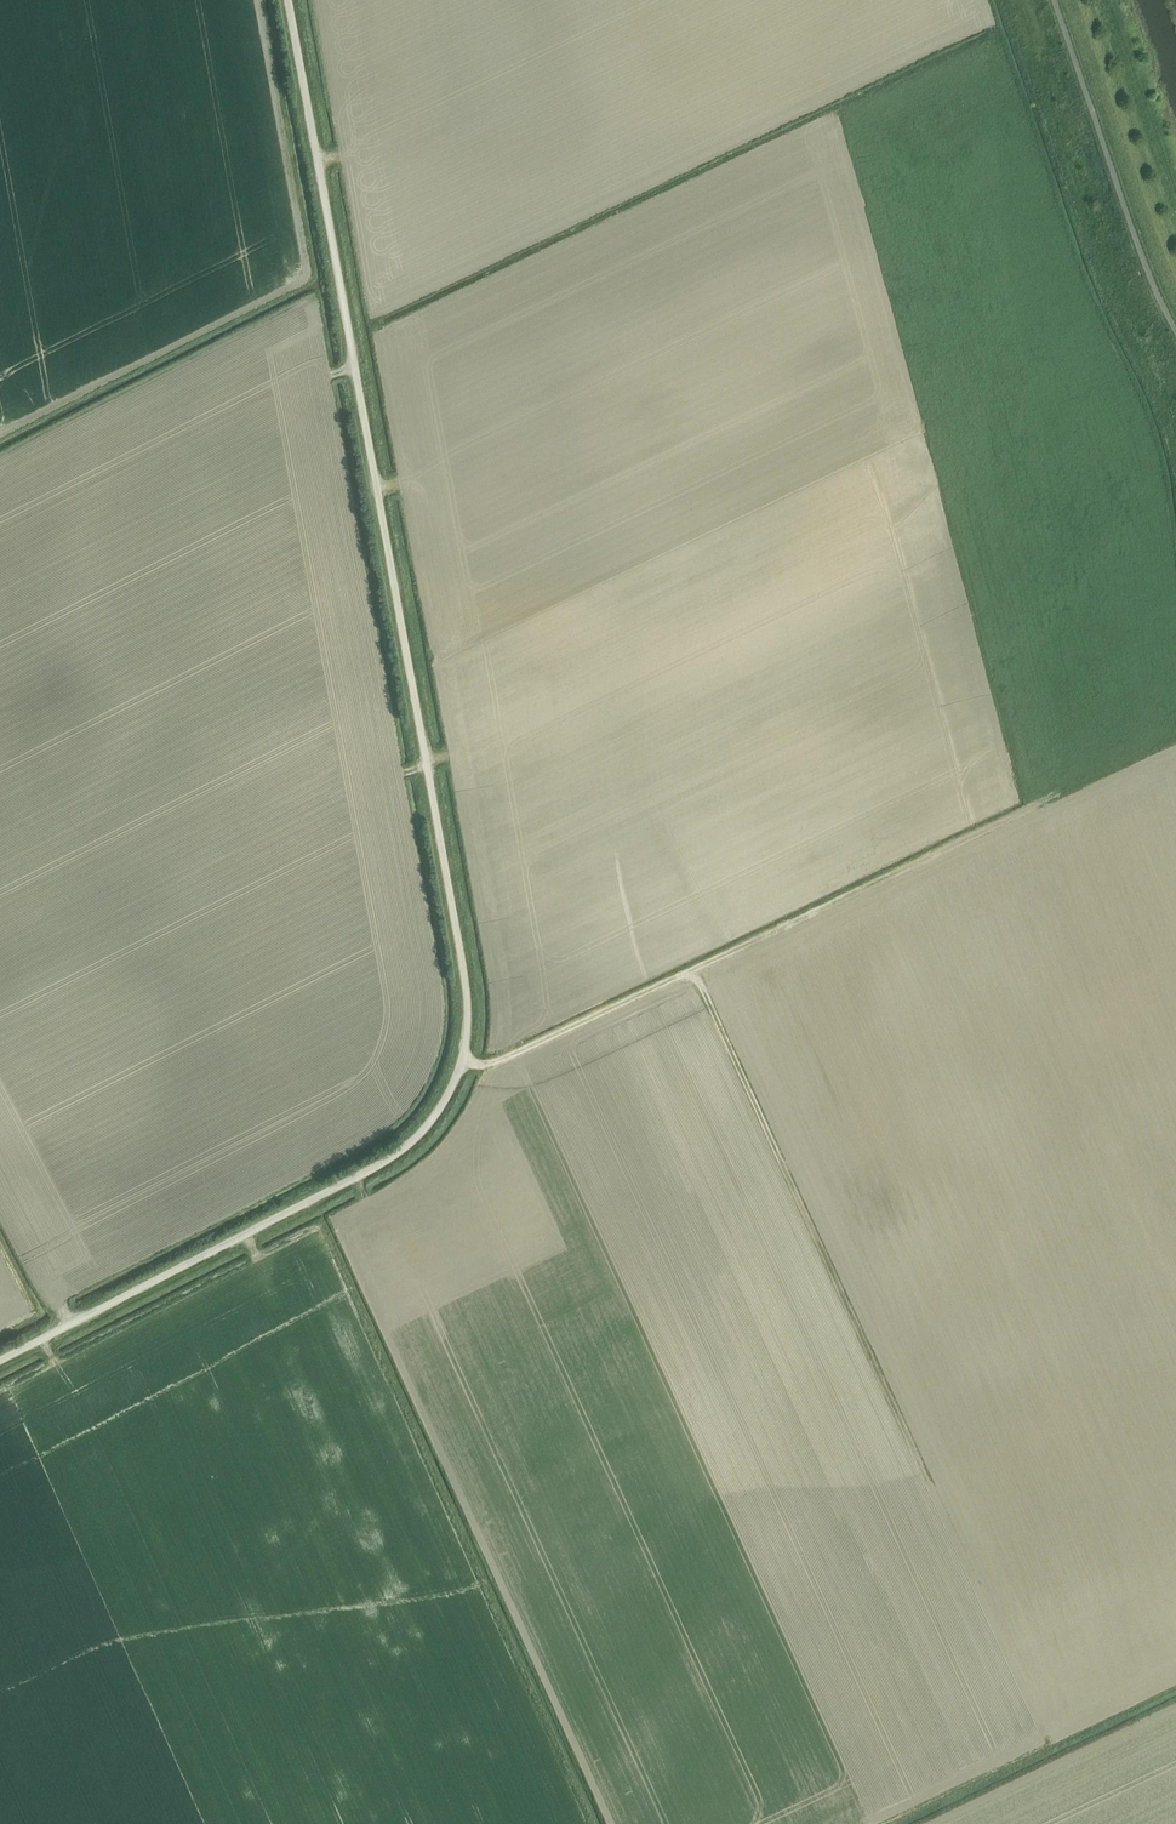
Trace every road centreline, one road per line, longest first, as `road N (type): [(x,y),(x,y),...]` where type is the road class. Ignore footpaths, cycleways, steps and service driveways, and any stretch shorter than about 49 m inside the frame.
road 1 (unclassified): [(0,1360),(387,1164),(455,1085),(473,1031),(289,0)]
road 2 (unclassified): [(1175,326),(1059,0)]

